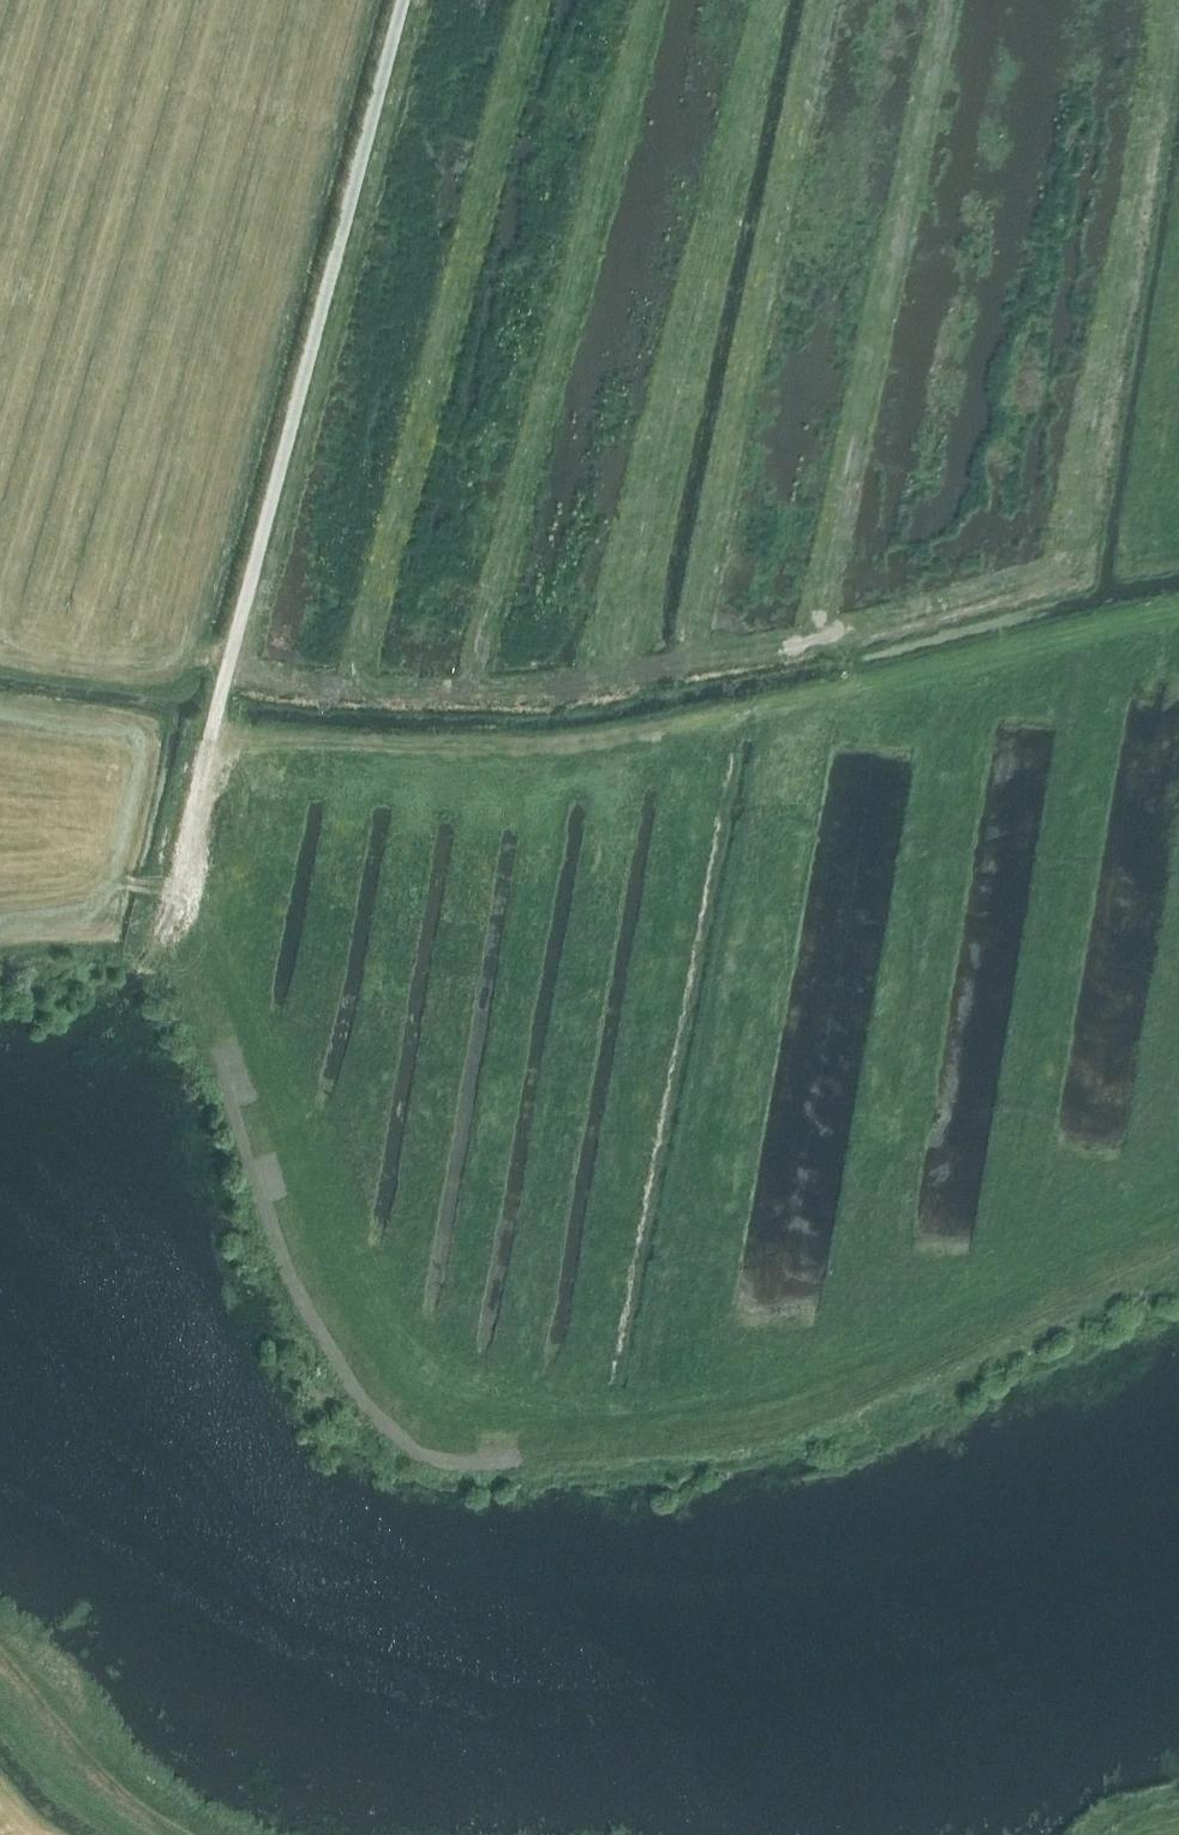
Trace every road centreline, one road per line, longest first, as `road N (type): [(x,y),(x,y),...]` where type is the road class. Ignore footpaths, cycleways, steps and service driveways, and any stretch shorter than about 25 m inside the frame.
road 1 (track): [(0,1655),(95,1772),(192,1834)]

